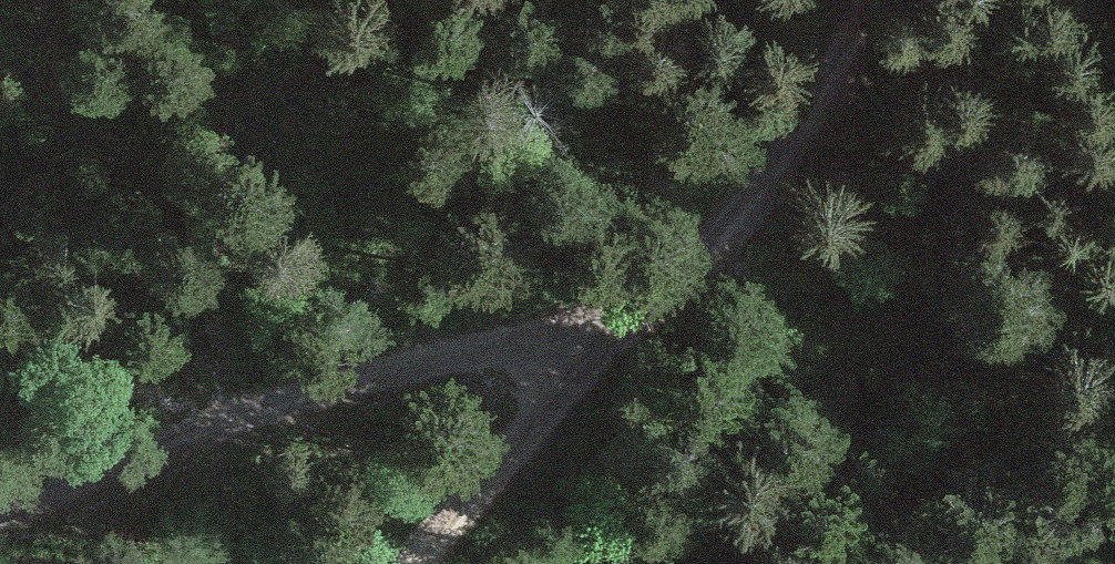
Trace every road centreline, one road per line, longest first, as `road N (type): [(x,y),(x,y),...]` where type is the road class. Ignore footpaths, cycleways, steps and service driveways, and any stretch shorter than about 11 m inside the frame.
road 1 (track): [(619,346),(465,345),(62,469),(0,508)]
road 2 (track): [(907,0),(662,291)]
road 3 (track): [(428,563),(662,291)]

